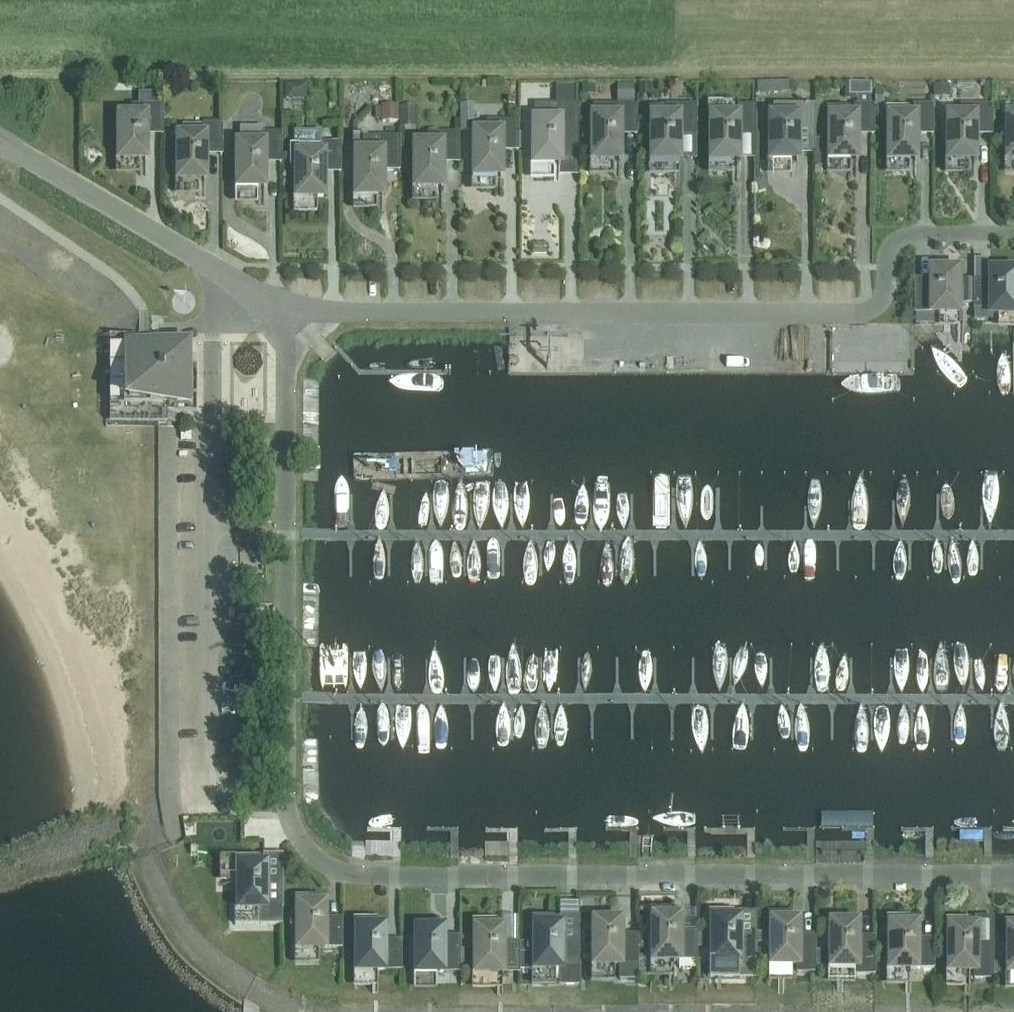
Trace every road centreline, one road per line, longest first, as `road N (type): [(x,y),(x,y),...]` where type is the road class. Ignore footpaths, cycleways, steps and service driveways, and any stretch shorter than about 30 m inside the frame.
road 1 (residential): [(284,311),(285,805),(315,858),(358,876),(1013,876)]
road 2 (residential): [(284,311),(856,314),(883,298),(886,256),(899,238),(1013,234)]
road 3 (residential): [(212,267),(211,427)]
road 4 (residential): [(84,190),(212,267)]

